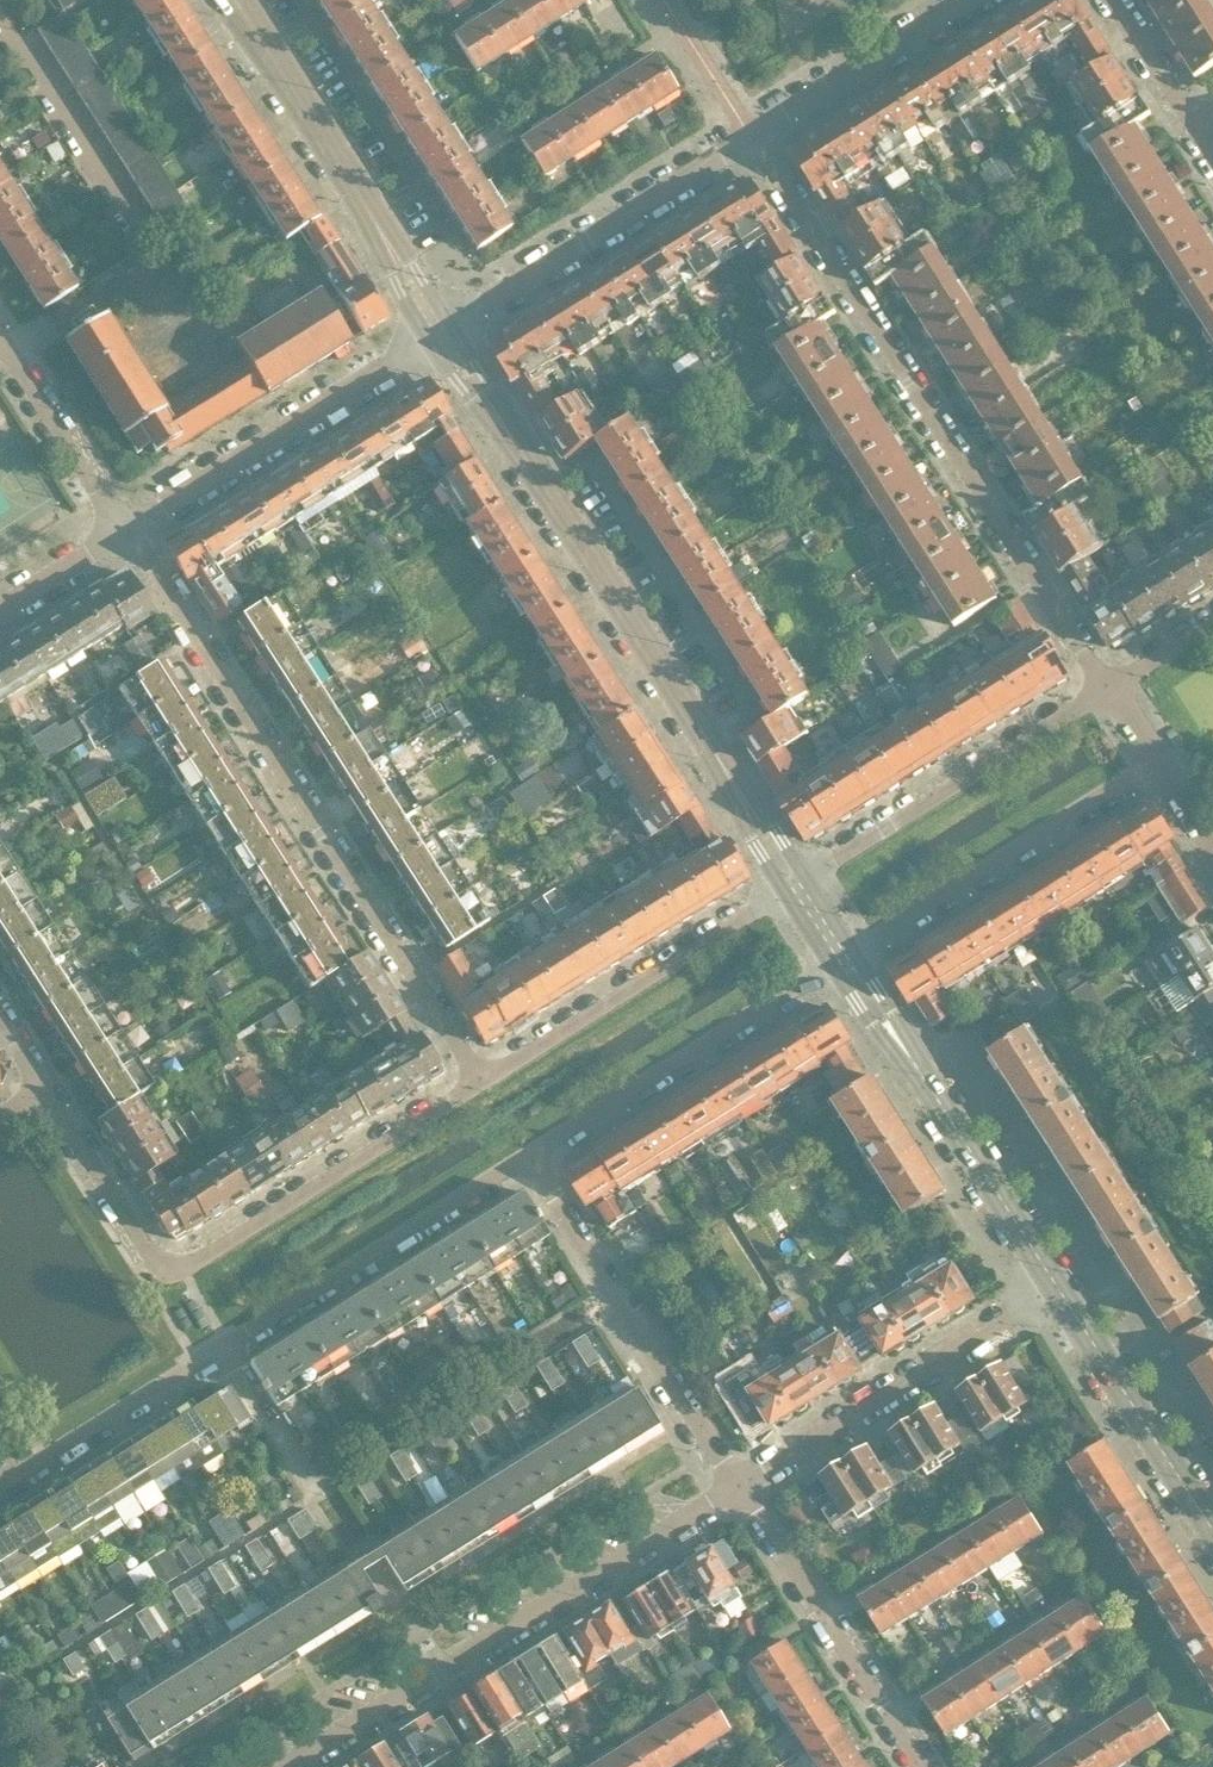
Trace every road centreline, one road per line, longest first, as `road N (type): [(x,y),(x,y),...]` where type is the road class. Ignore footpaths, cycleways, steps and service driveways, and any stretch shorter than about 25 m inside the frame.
road 1 (tertiary): [(795,885),(441,330)]
road 2 (residential): [(752,137),(1108,688)]
road 3 (residential): [(480,1079),(126,528)]
road 4 (residential): [(0,1487),(529,1156)]
road 5 (residential): [(480,1079),(198,1260),(178,1264),(154,1256),(50,1107)]
road 6 (residential): [(282,1766),(738,1485)]
road 7 (tertiary): [(1058,1291),(840,957)]
road 8 (residential): [(738,1485),(529,1156)]
road 9 (tertiary): [(441,330),(234,0)]
road 10 (residential): [(738,1485),(1058,1291)]
road 11 (residential): [(126,528),(441,330)]
road 12 (residential): [(840,957),(1156,761)]
road 13 (residential): [(795,885),(480,1079)]
road 14 (residential): [(1108,688),(795,885)]
road 15 (residential): [(529,1156),(840,957)]
road 16 (residential): [(441,330),(752,137)]
road 17 (residential): [(919,1766),(738,1485)]
road 18 (tertiary): [(1212,1530),(1058,1291)]
road 19 (residential): [(149,240),(0,23)]
road 20 (residential): [(752,137),(968,0)]
road 21 (residential): [(126,528),(0,336)]
road 22 (residential): [(1111,0),(1195,129)]
road 23 (residential): [(0,607),(126,528)]
road 24 (residential): [(1212,622),(1108,688)]

